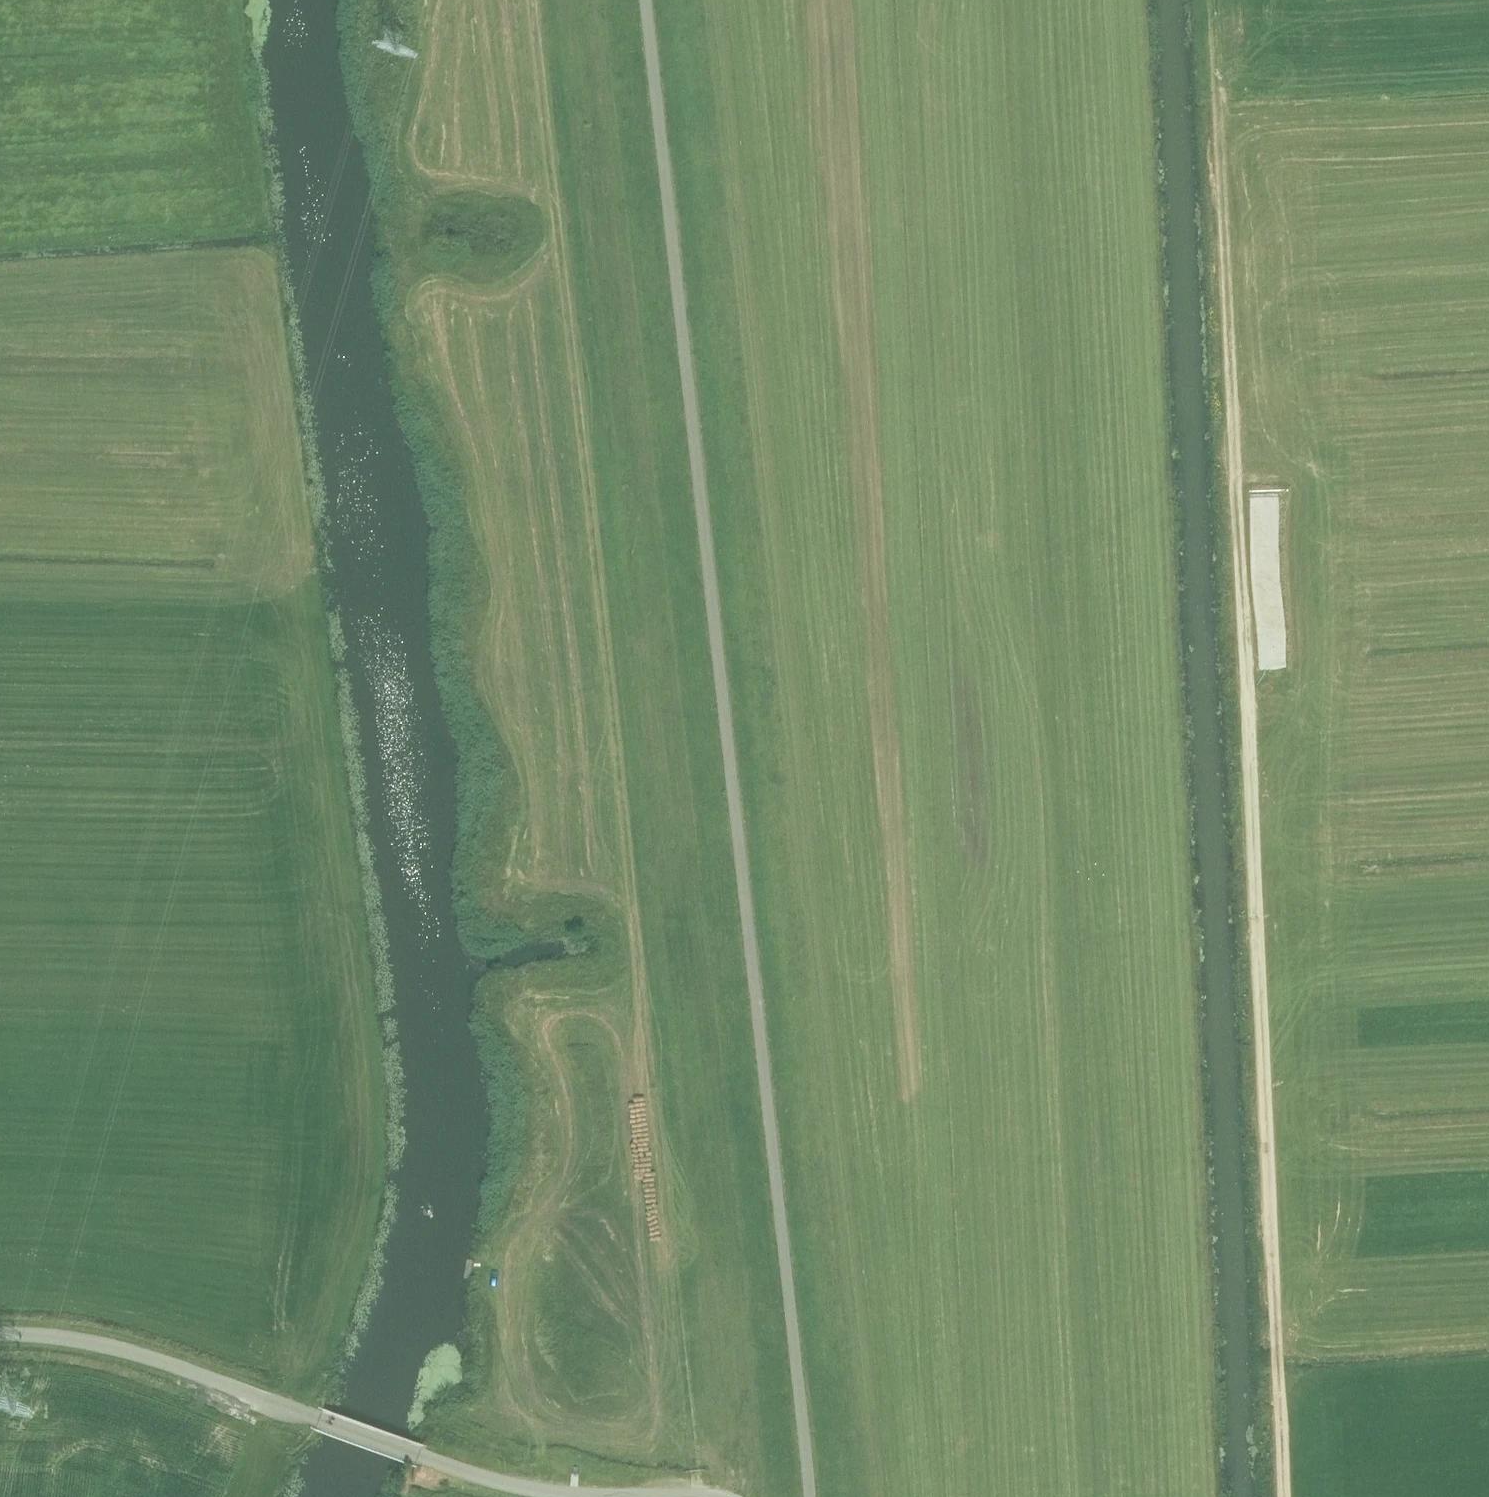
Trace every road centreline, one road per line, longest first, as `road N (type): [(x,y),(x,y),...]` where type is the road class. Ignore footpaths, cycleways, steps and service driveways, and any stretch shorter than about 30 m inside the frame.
road 1 (track): [(1210,0),(1279,1496)]
road 2 (unclassified): [(720,1496),(531,1488),(421,1457),(126,1352),(0,1332)]

